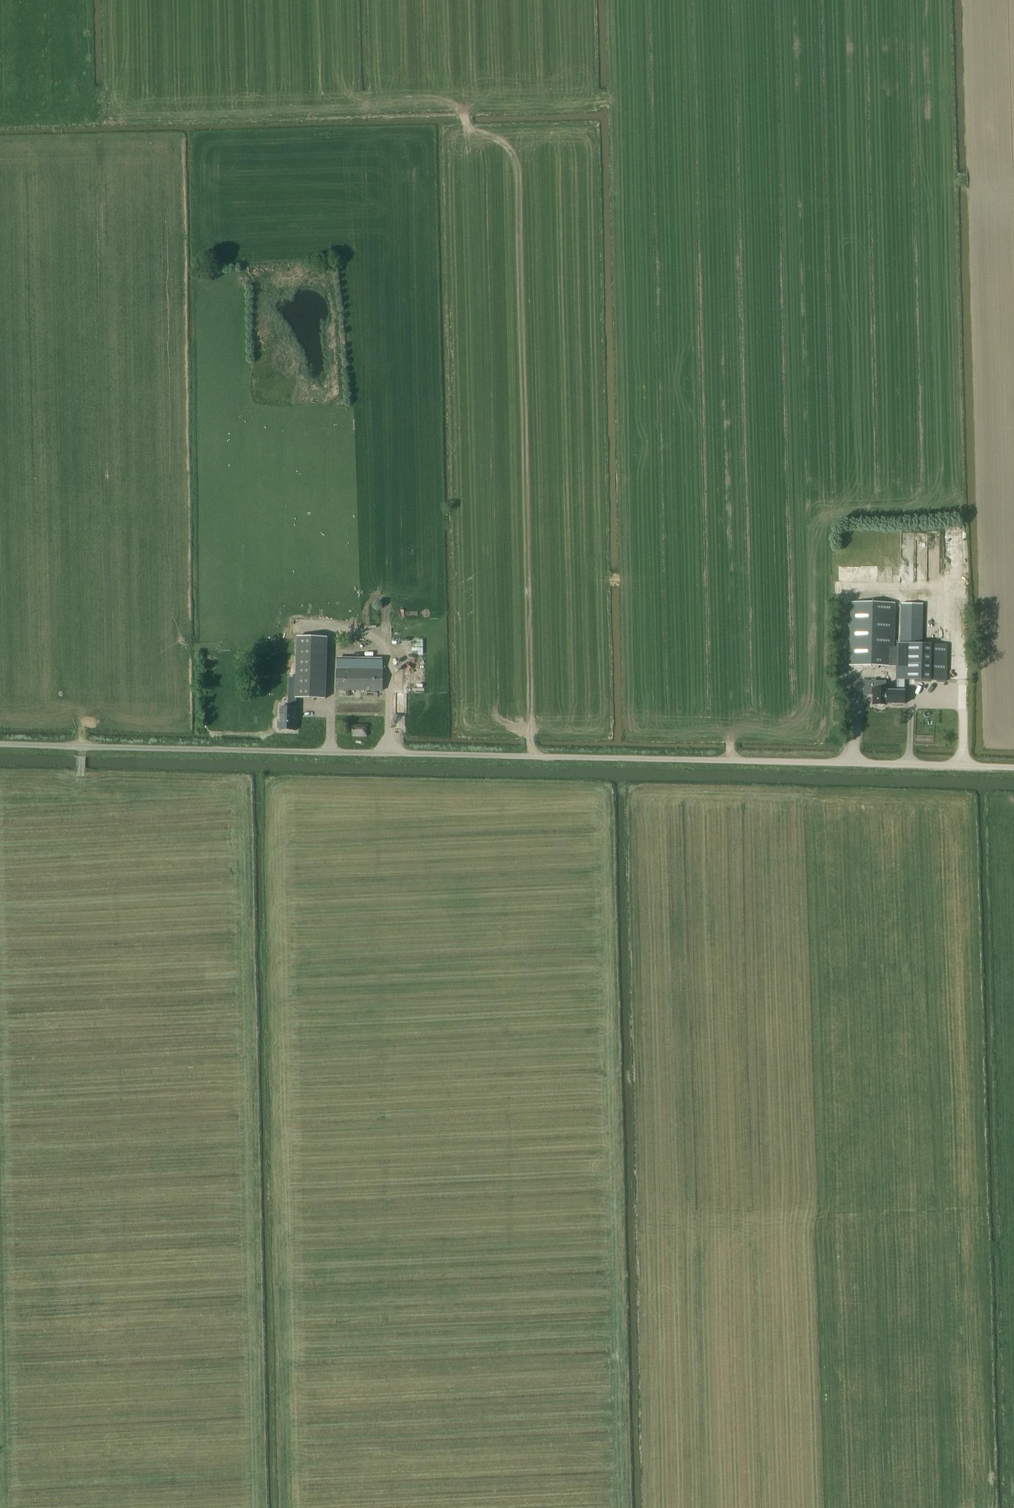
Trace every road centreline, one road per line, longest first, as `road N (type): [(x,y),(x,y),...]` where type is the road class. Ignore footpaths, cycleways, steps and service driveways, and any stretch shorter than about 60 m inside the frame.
road 1 (unclassified): [(0,746),(1013,770)]

